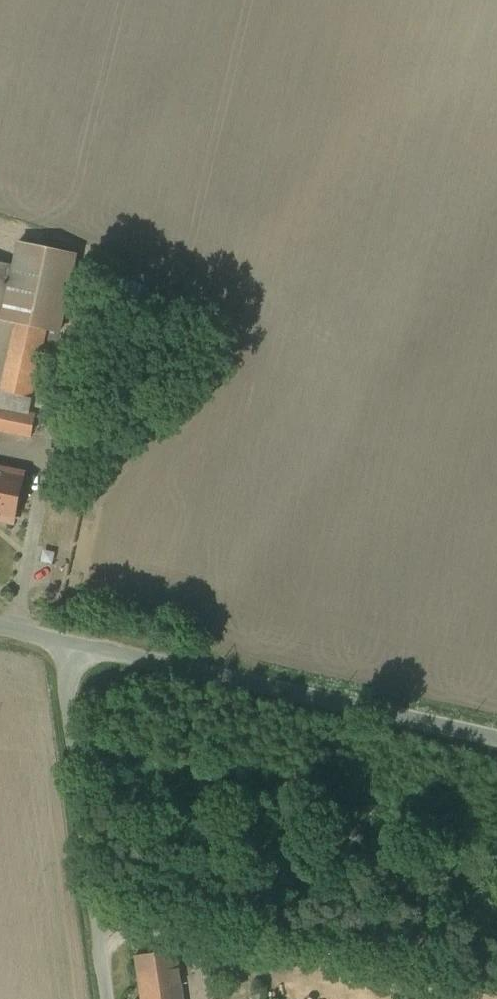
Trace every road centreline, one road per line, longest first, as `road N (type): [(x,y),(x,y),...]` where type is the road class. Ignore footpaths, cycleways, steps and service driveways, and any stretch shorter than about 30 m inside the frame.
road 1 (unclassified): [(54,632),(496,735)]
road 2 (unclassified): [(54,632),(107,998)]

